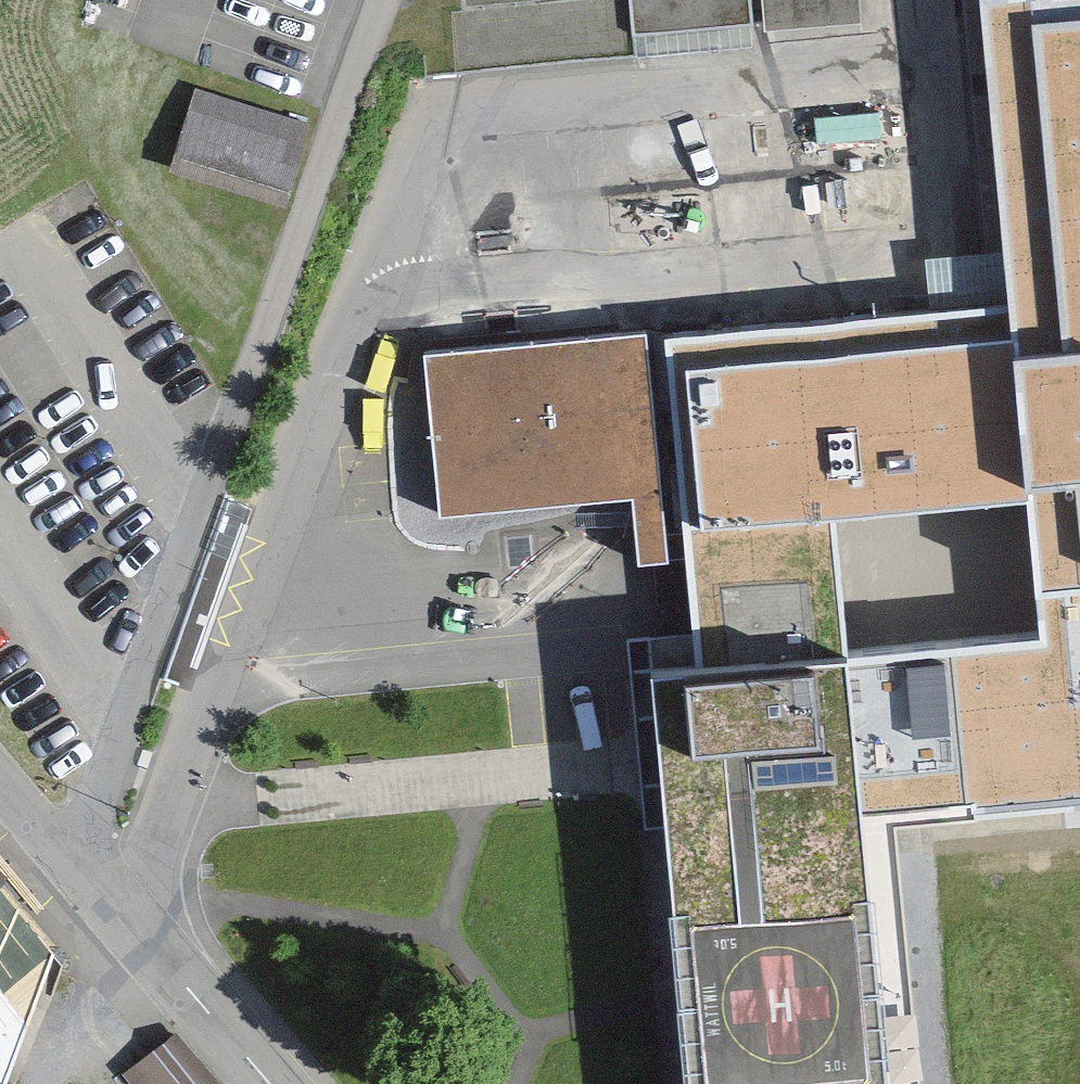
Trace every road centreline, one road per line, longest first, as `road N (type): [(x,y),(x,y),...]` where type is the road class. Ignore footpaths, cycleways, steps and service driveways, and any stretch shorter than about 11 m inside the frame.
road 1 (residential): [(77,863),(379,0)]
road 2 (residential): [(366,305),(433,282),(919,244),(945,234),(956,211),(949,63)]
road 3 (residential): [(949,63),(467,115),(444,130),(428,159),(366,305)]
road 4 (residential): [(135,926),(178,791),(366,305)]
road 5 (tertiary): [(135,926),(270,1083)]
road 6 (residential): [(39,1083),(135,926)]

